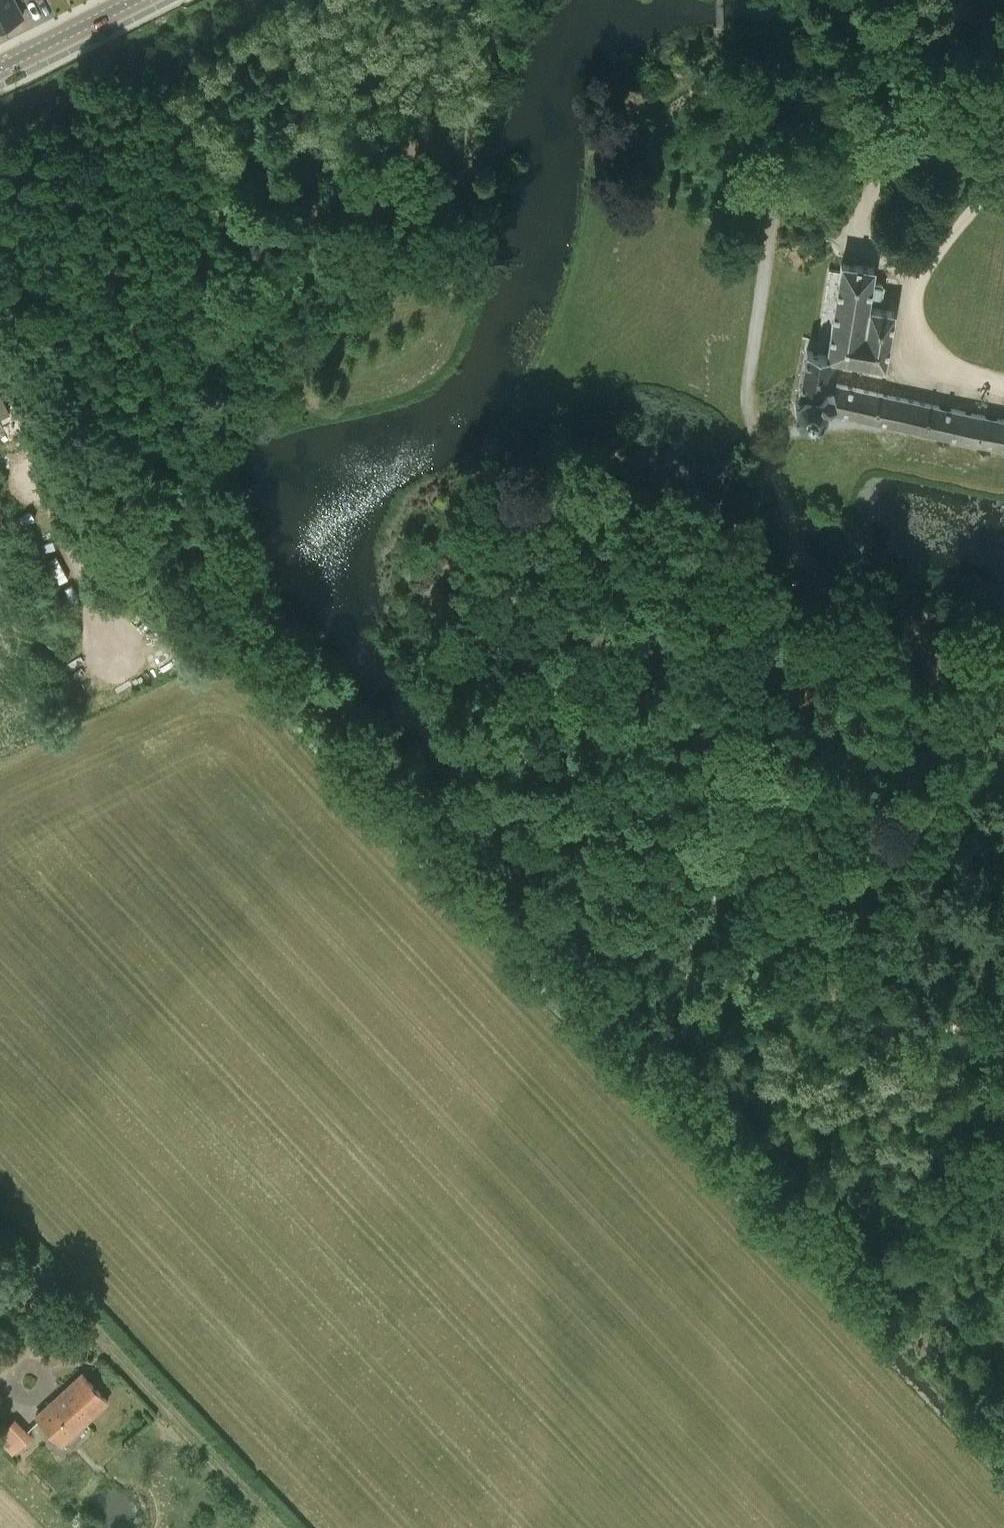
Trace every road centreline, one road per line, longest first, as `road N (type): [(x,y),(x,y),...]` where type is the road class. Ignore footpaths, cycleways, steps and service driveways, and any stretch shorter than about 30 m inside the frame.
road 1 (track): [(284,1527),(0,1231)]
road 2 (secondary): [(0,69),(132,0)]

